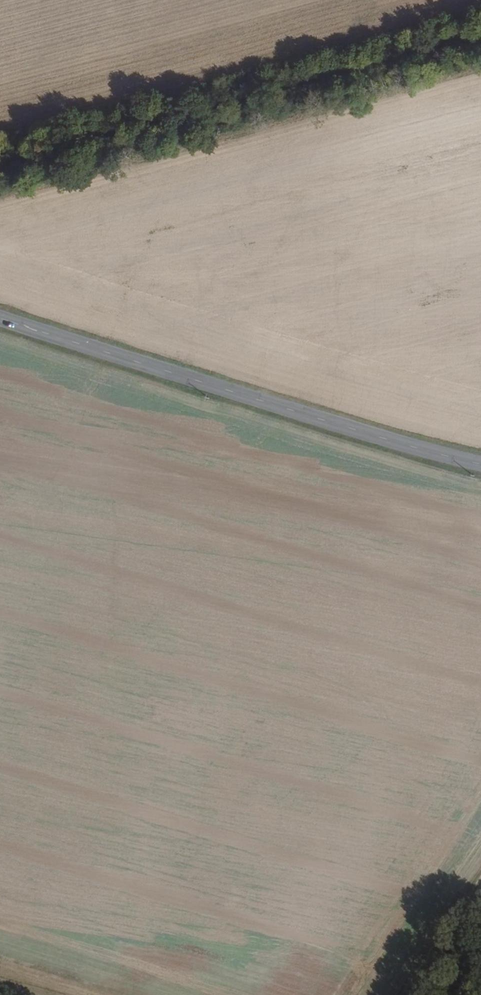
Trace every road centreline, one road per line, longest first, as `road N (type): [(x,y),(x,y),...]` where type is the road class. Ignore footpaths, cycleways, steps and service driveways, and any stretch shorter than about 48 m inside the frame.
road 1 (primary): [(0,319),(480,466)]
road 2 (track): [(480,36),(0,164)]
road 3 (track): [(404,994),(480,873)]

